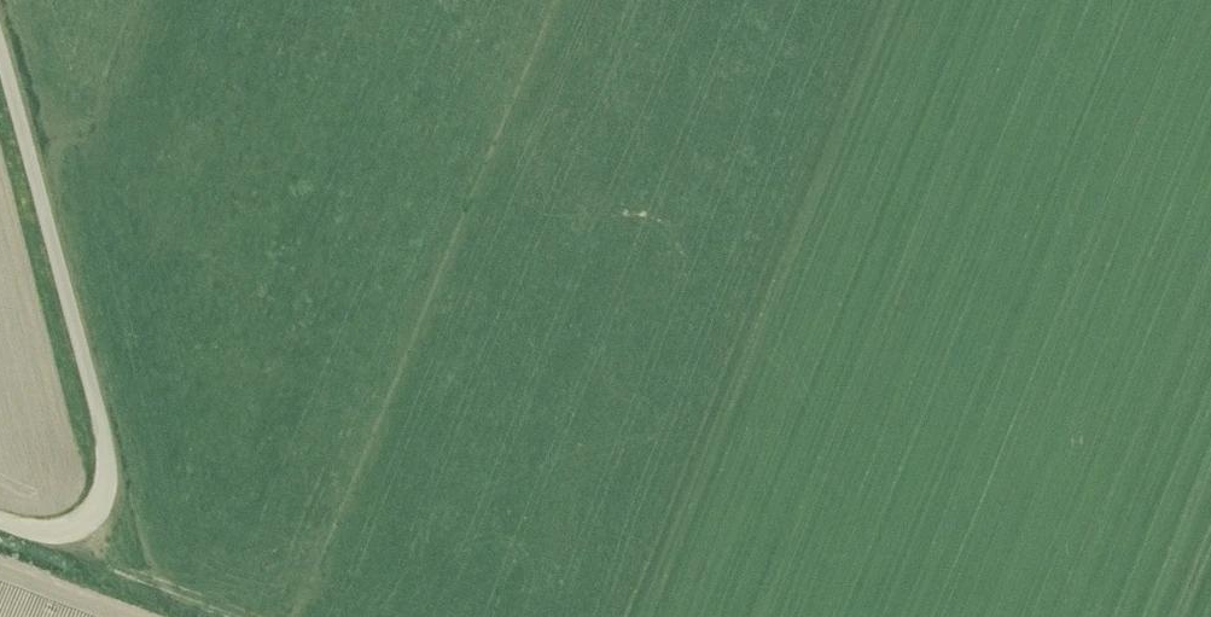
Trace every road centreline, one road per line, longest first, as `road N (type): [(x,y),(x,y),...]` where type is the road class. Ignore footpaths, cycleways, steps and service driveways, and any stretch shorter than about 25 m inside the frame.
road 1 (unclassified): [(0,522),(30,531),(72,528),(103,494),(105,466),(0,39)]
road 2 (track): [(79,524),(121,569),(245,616)]

